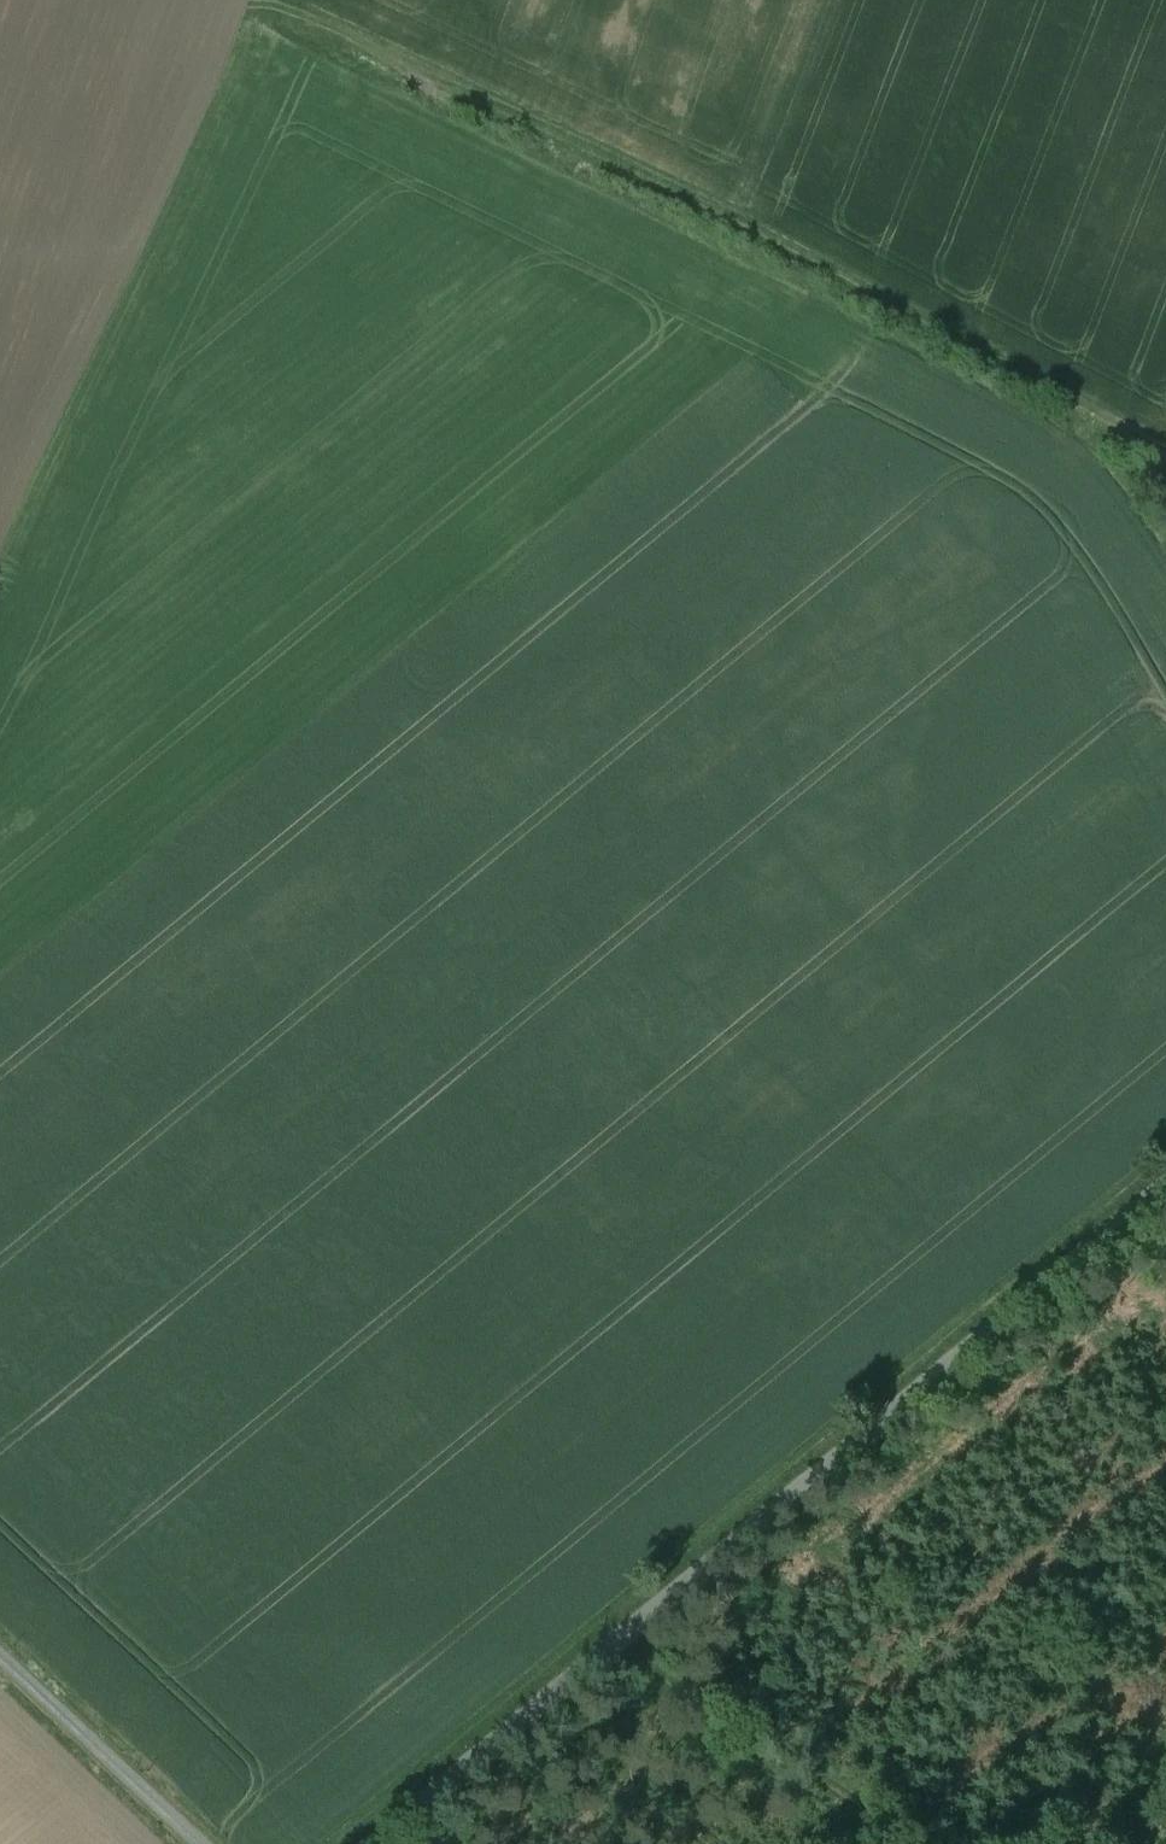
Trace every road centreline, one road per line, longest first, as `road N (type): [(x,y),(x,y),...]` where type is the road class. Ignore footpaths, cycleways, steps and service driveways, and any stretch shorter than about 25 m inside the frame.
road 1 (tertiary): [(371,1843),(1165,1186)]
road 2 (track): [(1165,450),(757,230)]

